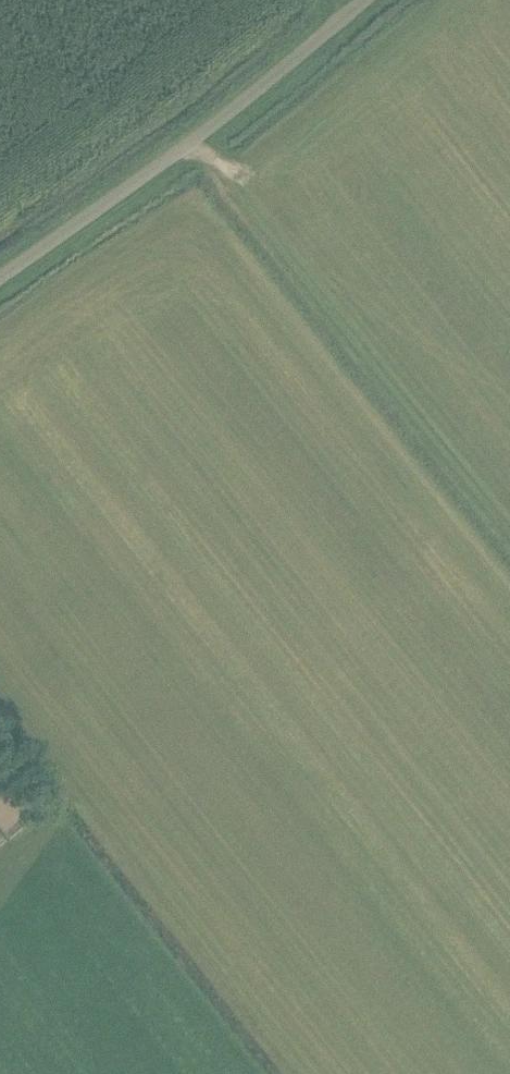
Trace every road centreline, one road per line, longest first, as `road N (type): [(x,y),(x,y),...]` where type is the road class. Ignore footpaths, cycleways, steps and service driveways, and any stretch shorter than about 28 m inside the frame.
road 1 (unclassified): [(0,271),(353,0)]

